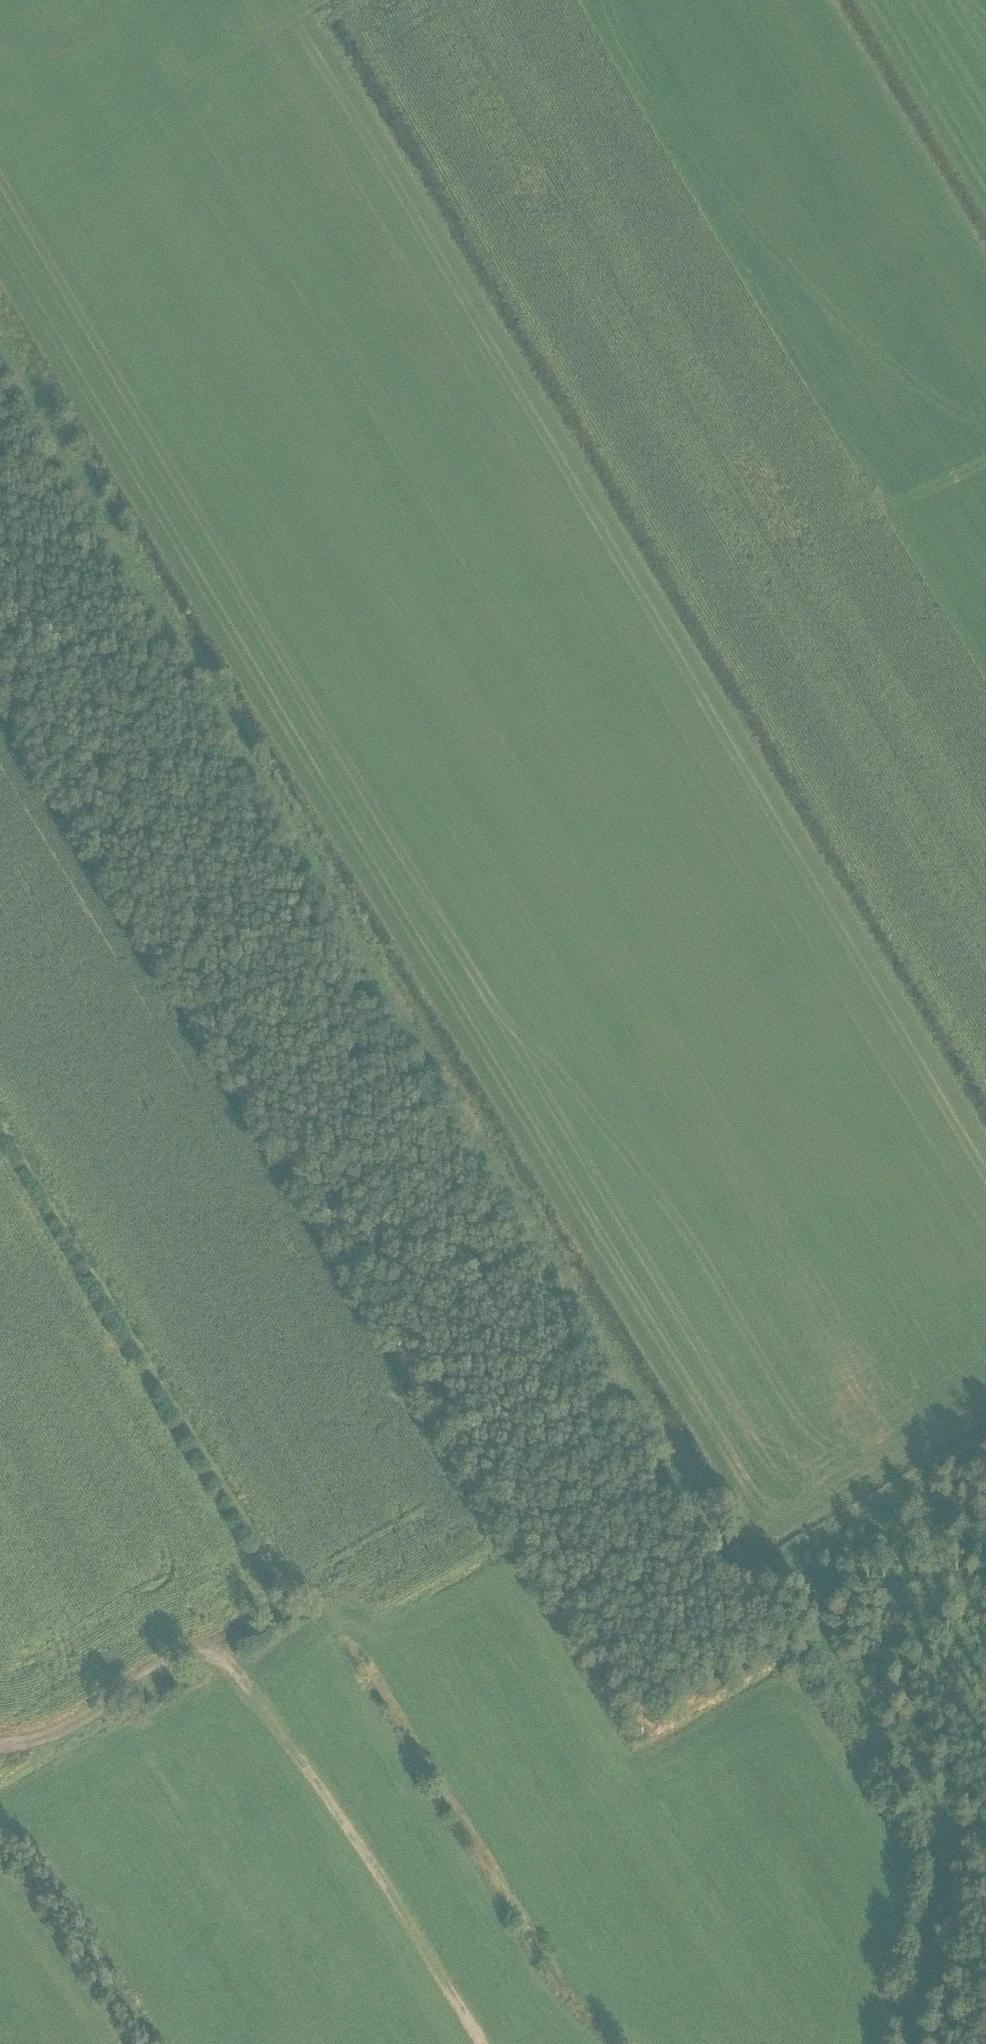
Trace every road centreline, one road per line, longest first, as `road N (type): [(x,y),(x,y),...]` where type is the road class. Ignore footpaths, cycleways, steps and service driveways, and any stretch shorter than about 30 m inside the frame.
road 1 (track): [(478,2043),(293,1748),(208,1654),(182,1657),(71,1728),(0,1747)]

